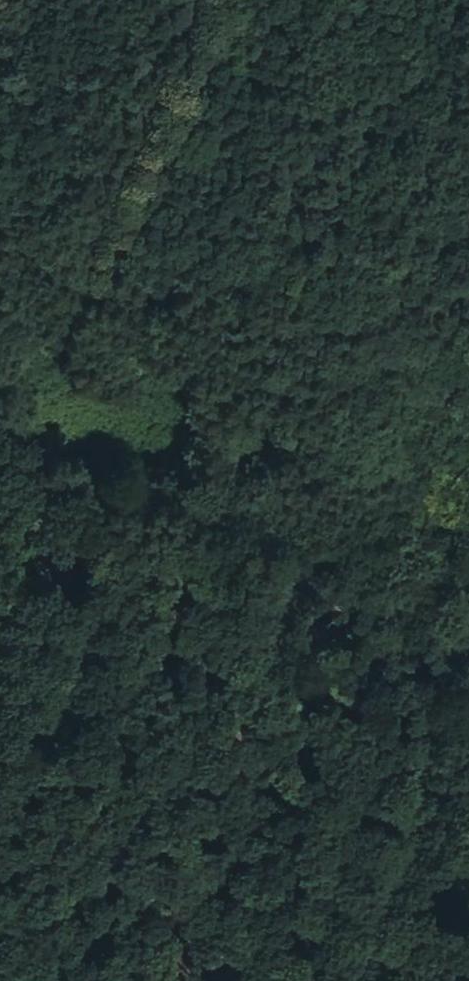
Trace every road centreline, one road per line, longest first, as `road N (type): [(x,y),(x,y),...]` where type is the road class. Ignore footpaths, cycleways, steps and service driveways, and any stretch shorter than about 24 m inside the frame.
road 1 (track): [(0,415),(211,517),(396,565),(468,546)]

